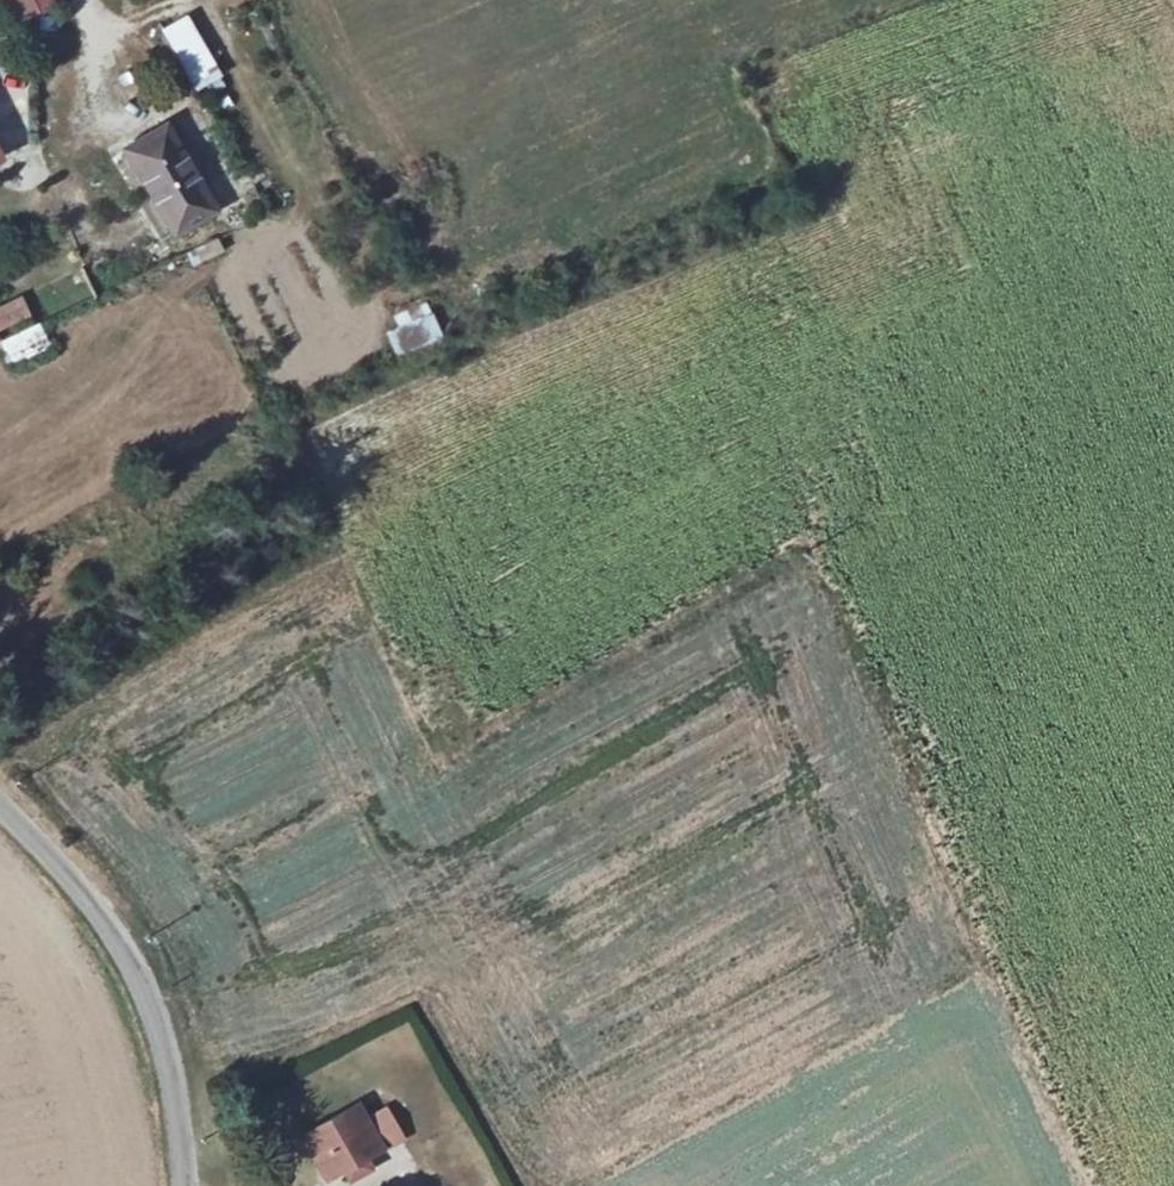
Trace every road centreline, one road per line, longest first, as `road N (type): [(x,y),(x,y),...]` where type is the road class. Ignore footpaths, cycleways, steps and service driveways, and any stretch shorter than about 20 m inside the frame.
road 1 (unclassified): [(0,803),(63,862),(141,974),(179,1102),(186,1185)]

